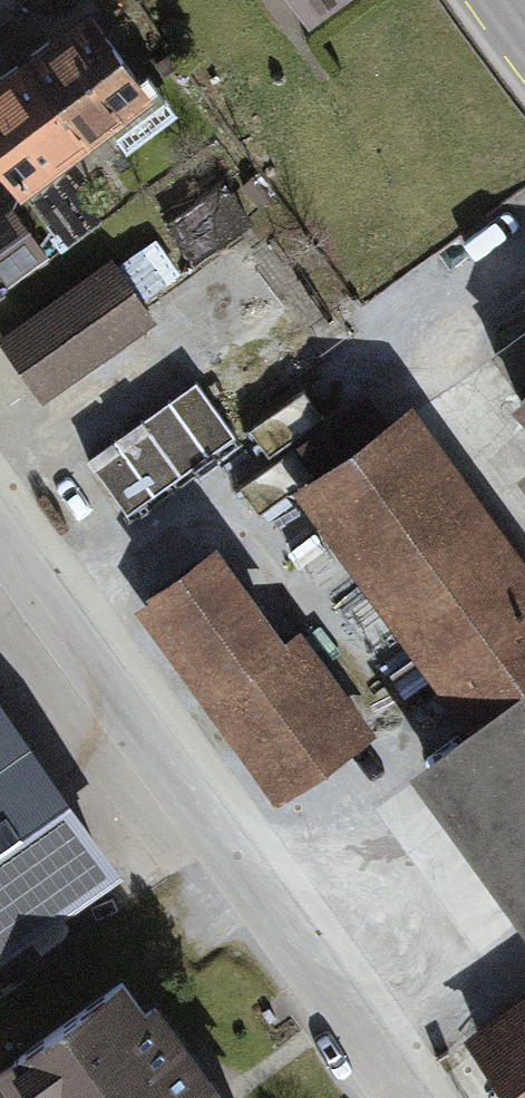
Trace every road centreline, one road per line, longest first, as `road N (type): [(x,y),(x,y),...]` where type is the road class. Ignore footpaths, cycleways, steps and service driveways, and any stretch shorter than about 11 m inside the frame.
road 1 (residential): [(0,572),(370,1097)]

